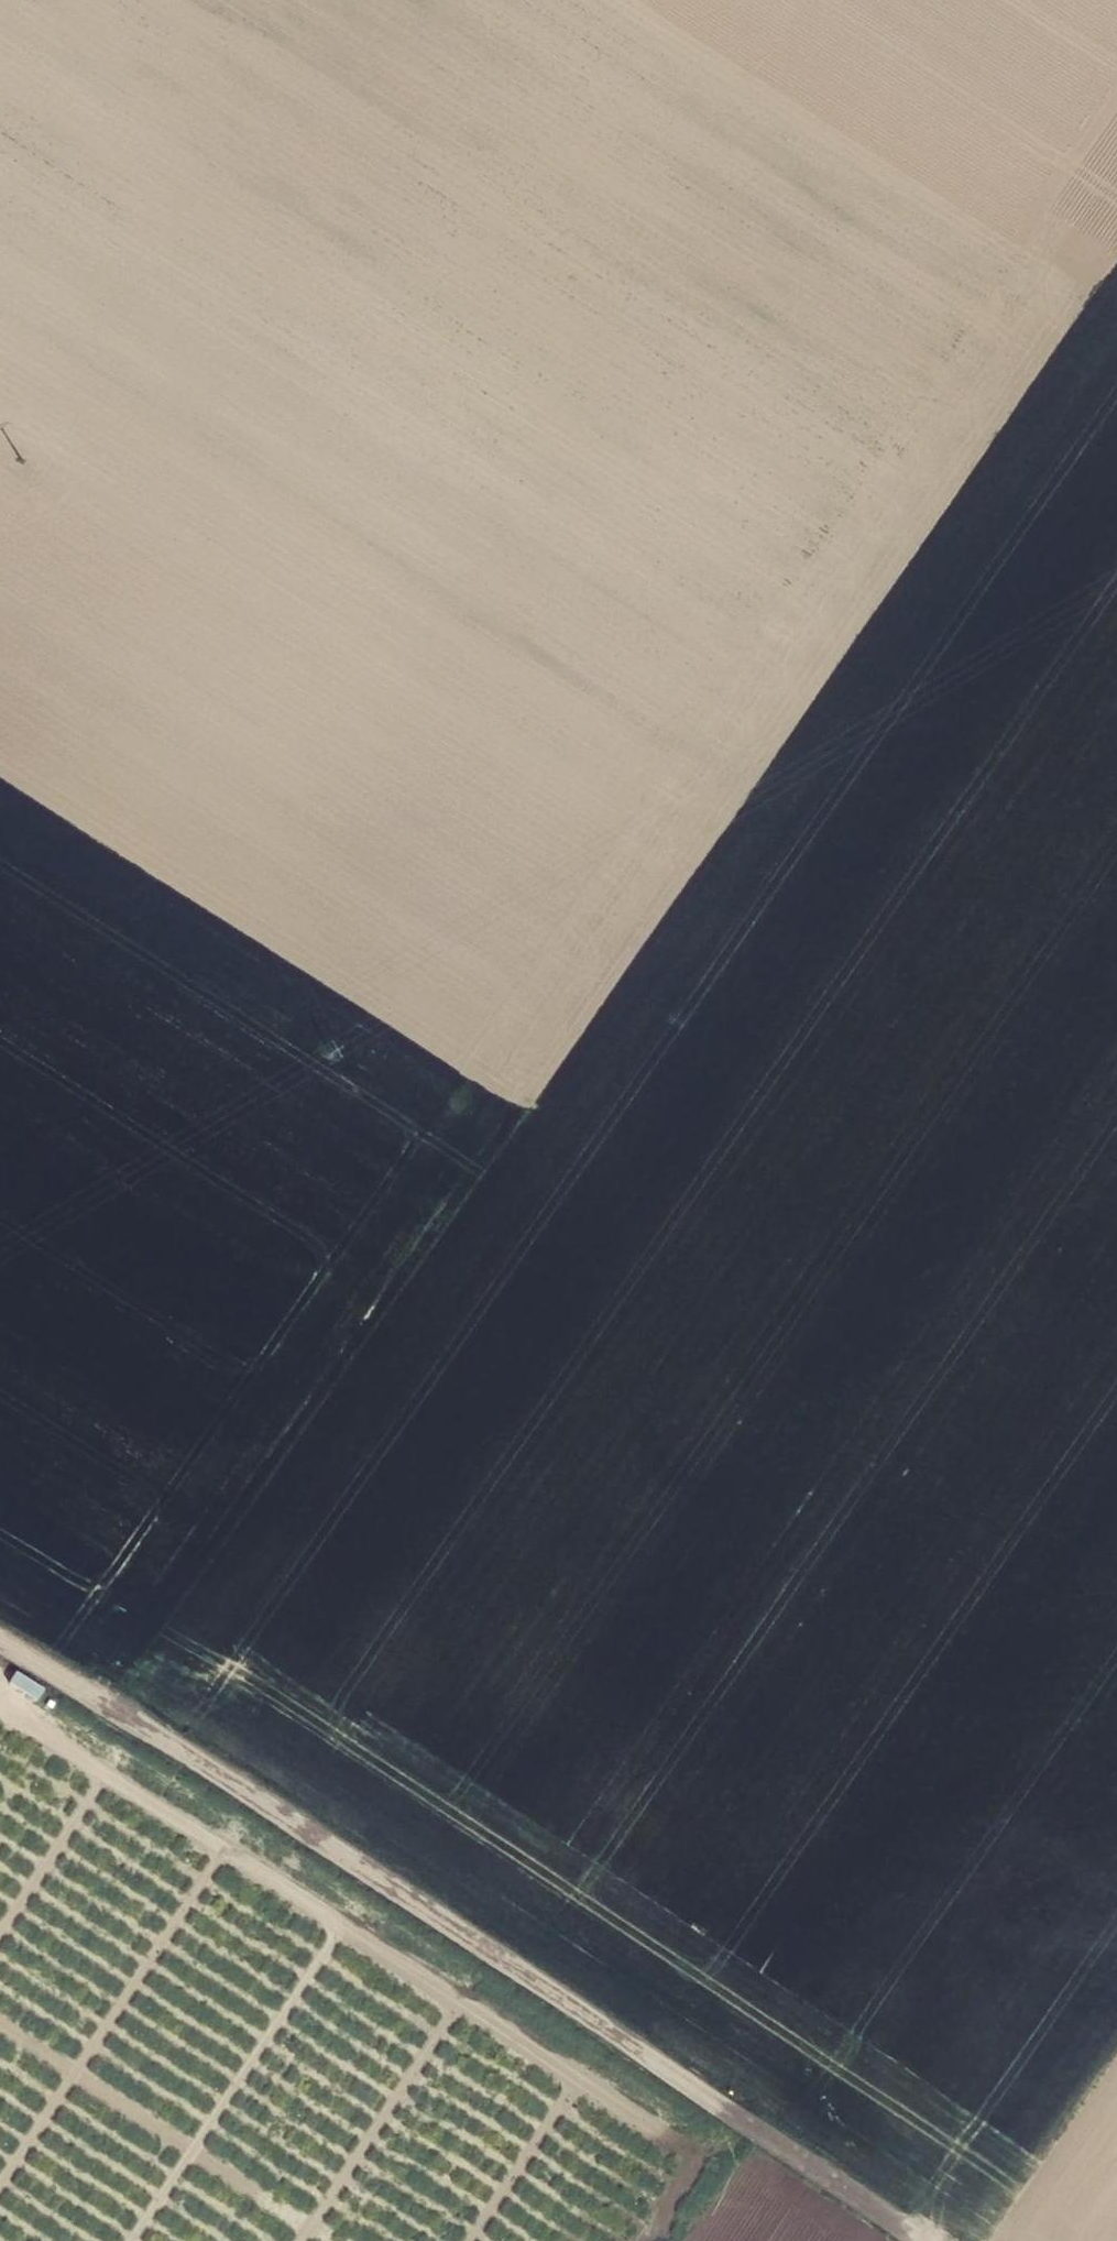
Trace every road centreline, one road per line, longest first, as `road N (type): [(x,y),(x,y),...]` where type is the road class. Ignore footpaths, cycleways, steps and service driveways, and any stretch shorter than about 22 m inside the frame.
road 1 (track): [(0,1641),(127,1717),(915,2240)]

